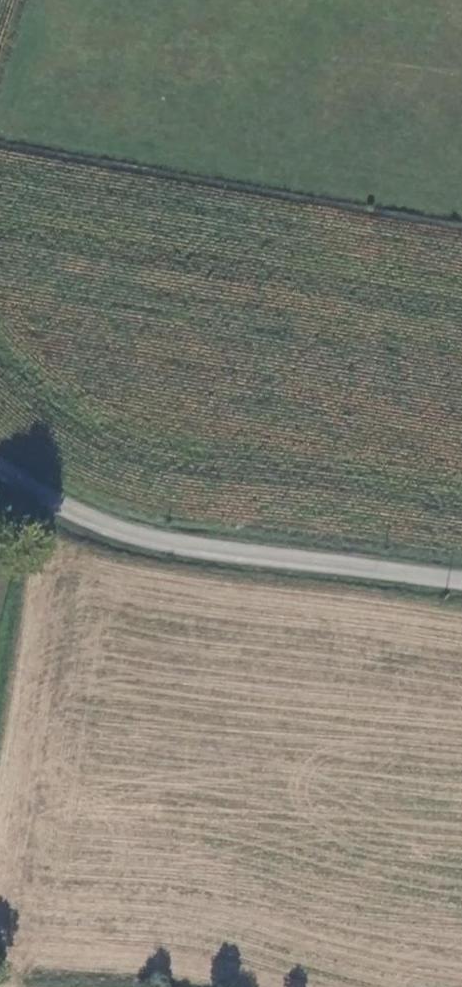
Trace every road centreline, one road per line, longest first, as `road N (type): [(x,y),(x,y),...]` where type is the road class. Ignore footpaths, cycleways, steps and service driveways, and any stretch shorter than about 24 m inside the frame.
road 1 (unclassified): [(461,583),(171,544),(74,512),(0,467)]

